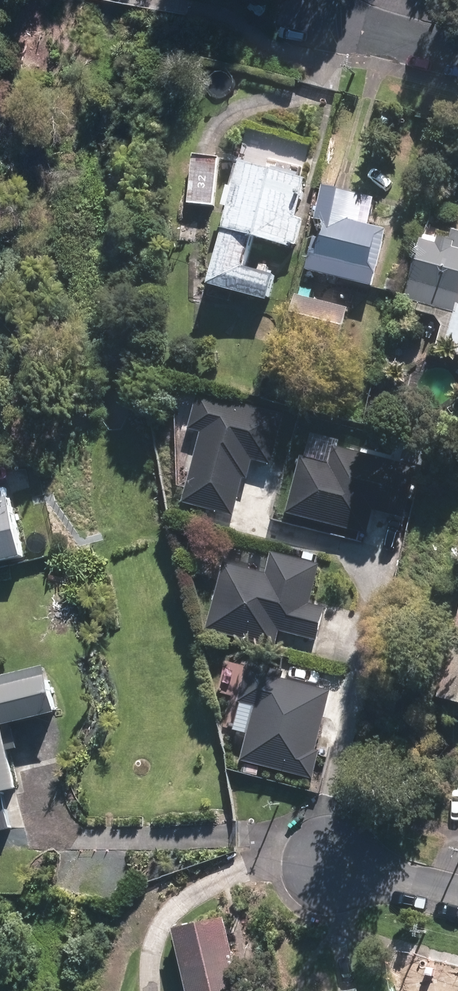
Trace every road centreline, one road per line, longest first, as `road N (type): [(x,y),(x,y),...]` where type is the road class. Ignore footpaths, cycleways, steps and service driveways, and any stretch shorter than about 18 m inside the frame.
road 1 (residential): [(293,14),(457,56)]
road 2 (residential): [(327,863),(457,898)]

